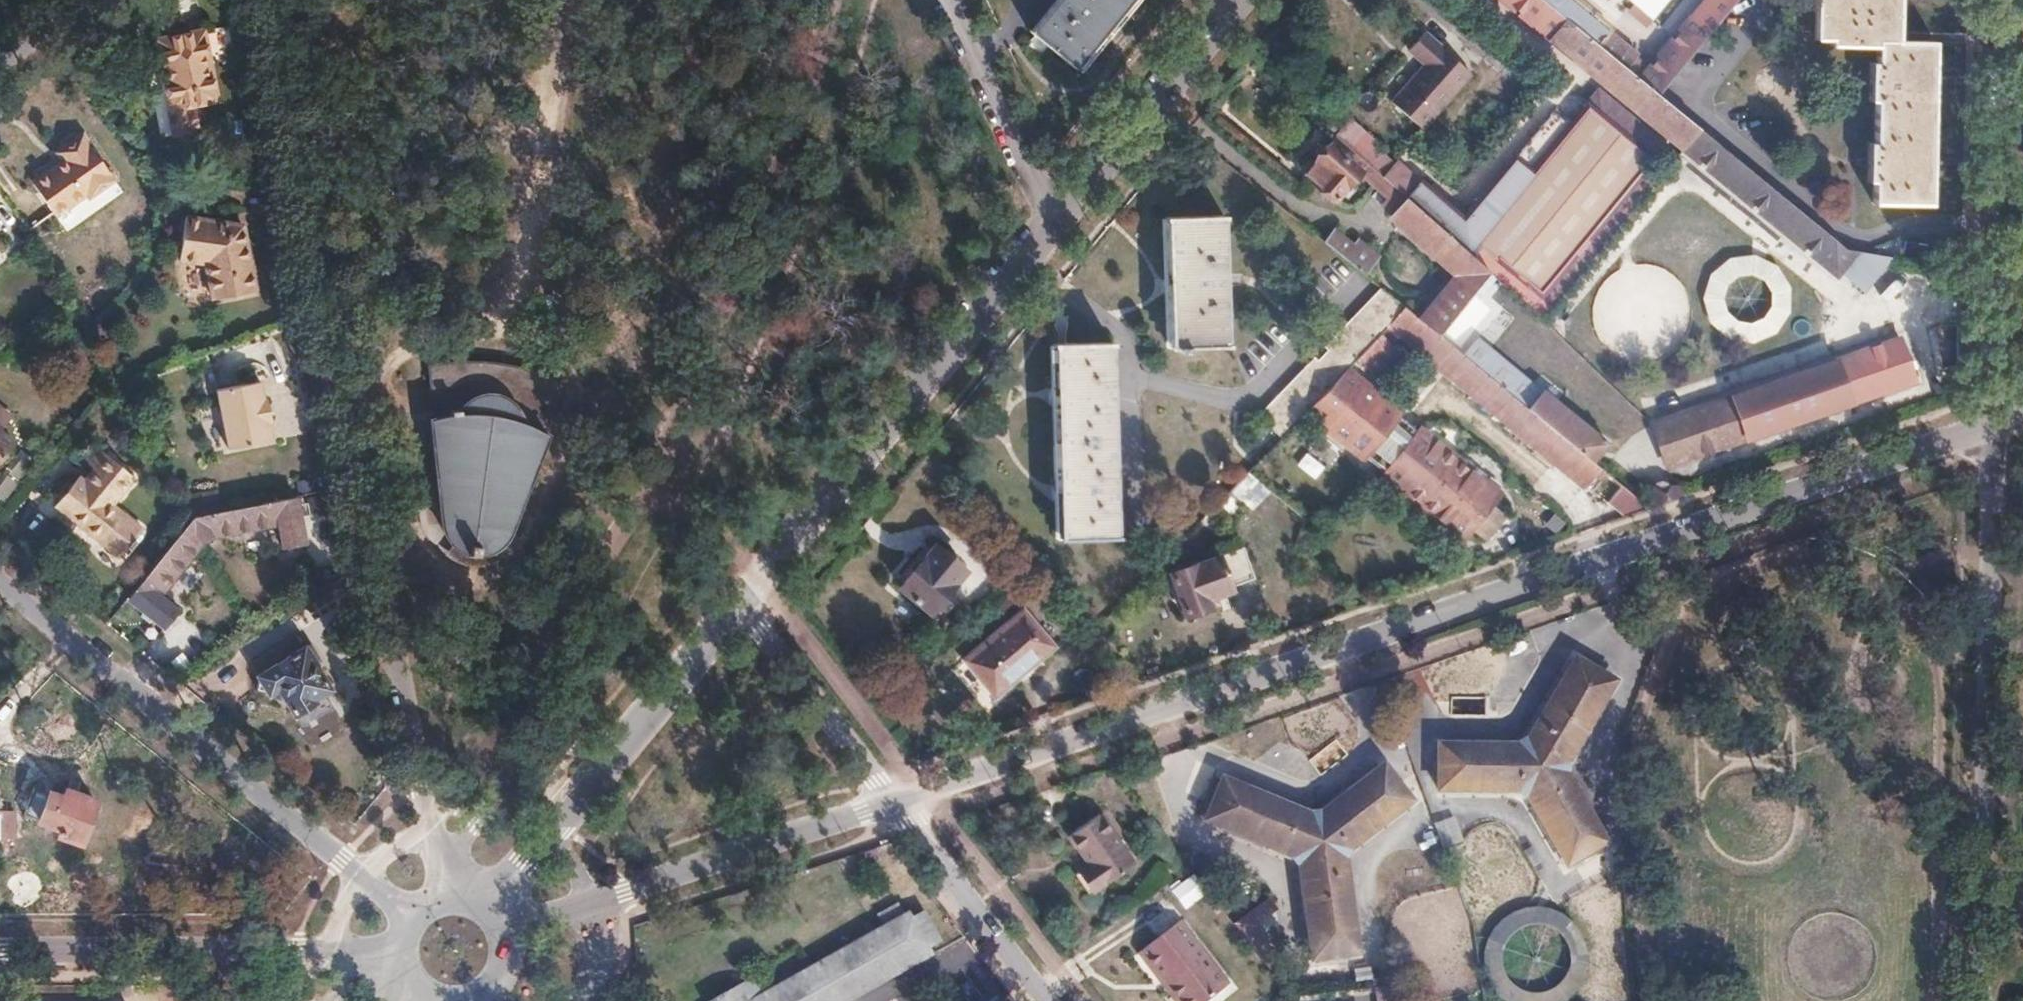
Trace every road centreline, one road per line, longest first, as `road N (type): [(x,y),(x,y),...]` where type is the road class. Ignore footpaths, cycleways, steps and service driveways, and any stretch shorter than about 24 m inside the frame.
road 1 (residential): [(900,803),(1999,417)]
road 2 (track): [(884,0),(833,176),(739,407),(615,636),(468,831),(427,851)]
road 3 (residential): [(265,0),(438,887)]
road 4 (residential): [(1999,417),(1983,1000)]
road 5 (track): [(348,430),(374,364),(400,330),(456,297),(518,280),(565,0)]
road 6 (residential): [(0,578),(398,912)]
road 7 (residential): [(738,600),(1047,231)]
road 8 (residential): [(2007,0),(1999,417)]
road 9 (residential): [(518,926),(900,803)]
road 10 (residential): [(501,904),(541,842),(738,600)]
road 11 (residential): [(382,954),(0,949)]
road 12 (residential): [(1047,231),(1238,0)]
road 13 (residential): [(738,600),(900,803)]
road 14 (residential): [(1047,231),(946,0)]
road 15 (residential): [(900,803),(1056,1000)]
road 16 (track): [(0,72),(96,0)]

